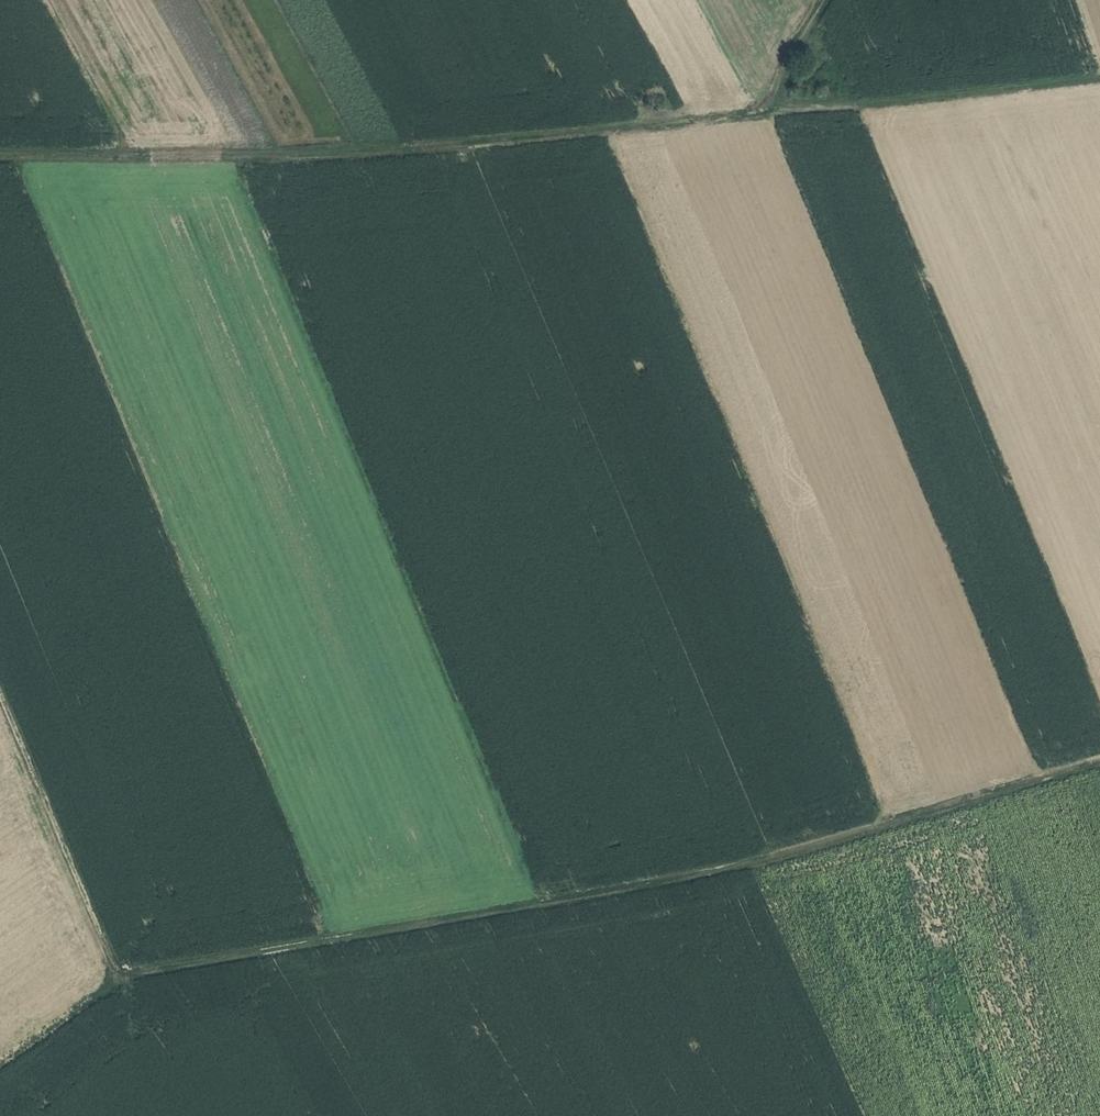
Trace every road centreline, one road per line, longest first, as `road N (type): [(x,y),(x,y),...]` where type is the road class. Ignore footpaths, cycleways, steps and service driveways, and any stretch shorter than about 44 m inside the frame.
road 1 (track): [(0,159),(438,145),(1099,80)]
road 2 (track): [(119,979),(689,873),(1099,755)]
road 3 (track): [(119,979),(0,693)]
road 4 (track): [(119,979),(0,1063)]
road 5 (track): [(771,113),(828,0)]

